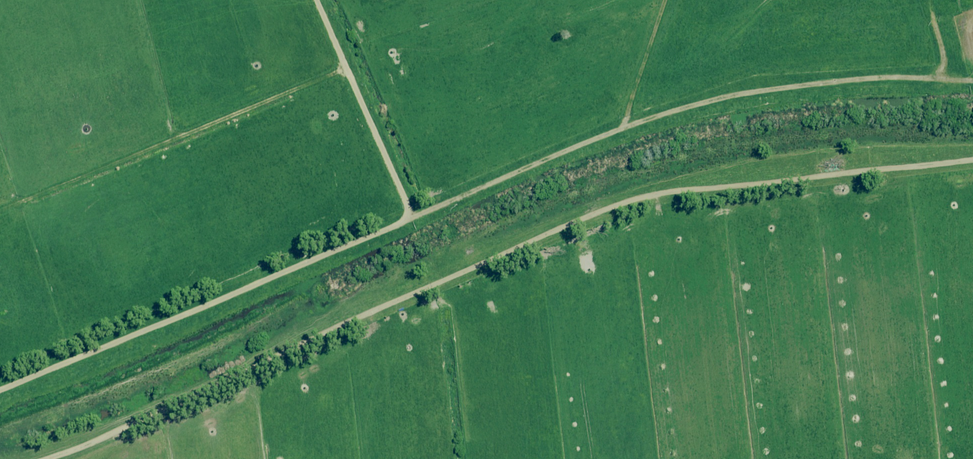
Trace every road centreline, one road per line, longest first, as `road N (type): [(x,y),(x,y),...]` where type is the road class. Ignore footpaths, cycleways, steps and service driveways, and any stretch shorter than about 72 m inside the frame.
road 1 (track): [(972,159),(632,198),(42,458)]
road 2 (track): [(0,386),(627,122),(734,93),(838,82)]

